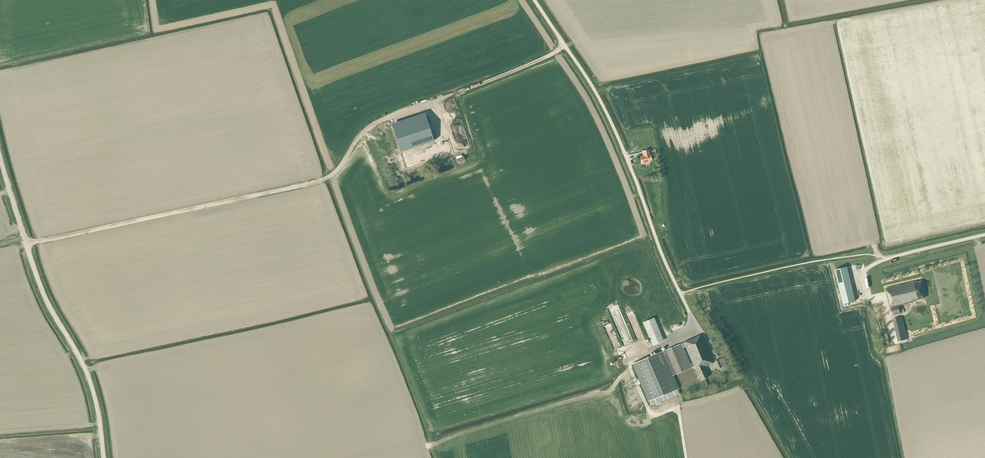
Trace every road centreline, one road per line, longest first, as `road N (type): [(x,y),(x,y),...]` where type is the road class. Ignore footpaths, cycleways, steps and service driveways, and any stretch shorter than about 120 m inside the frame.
road 1 (track): [(565,46),(374,123),(325,180),(26,243)]
road 2 (unclassified): [(694,321),(606,112),(535,0)]
road 3 (unclassified): [(103,457),(87,373),(42,291),(0,158)]
road 4 (unclassified): [(865,270),(984,234)]

